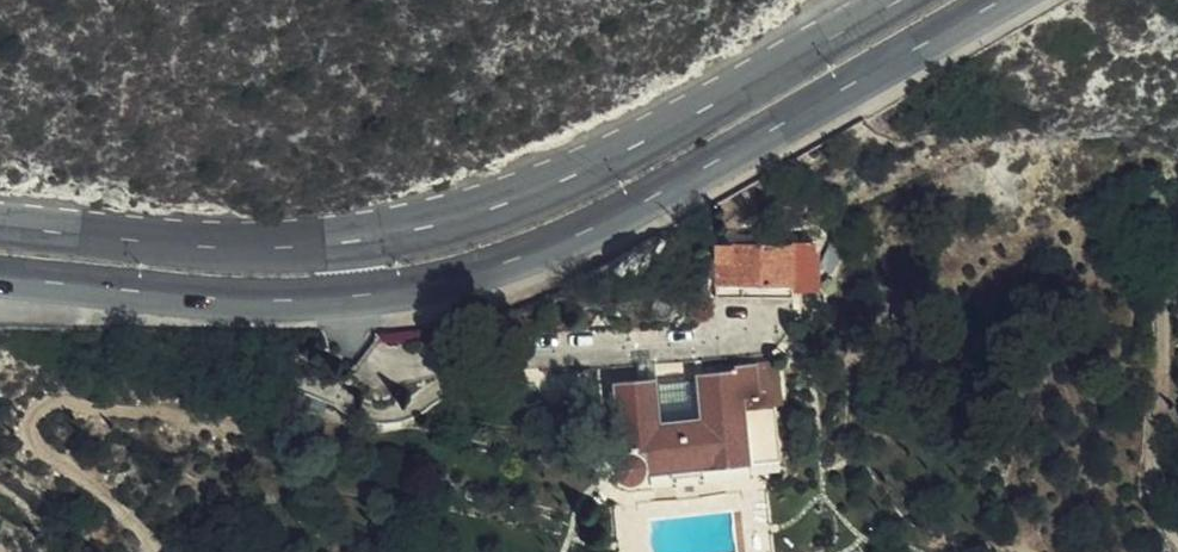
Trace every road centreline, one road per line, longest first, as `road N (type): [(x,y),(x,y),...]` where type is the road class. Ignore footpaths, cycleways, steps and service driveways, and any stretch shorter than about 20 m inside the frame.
road 1 (primary): [(0,278),(334,299),(487,270),(675,183),(1001,0)]
road 2 (primary): [(917,0),(613,164),(482,218),(329,247),(246,251),(0,228)]
road 3 (track): [(445,355),(446,376),(427,398),(390,411),(350,405),(324,383),(273,380),(237,426),(56,403),(34,411),(30,434),(155,551)]
road 4 (track): [(1177,536),(1147,484),(1177,241)]

